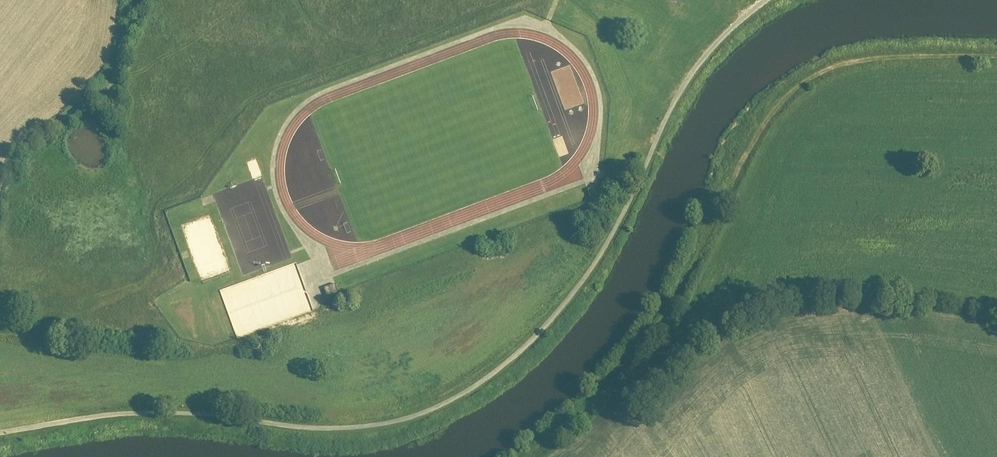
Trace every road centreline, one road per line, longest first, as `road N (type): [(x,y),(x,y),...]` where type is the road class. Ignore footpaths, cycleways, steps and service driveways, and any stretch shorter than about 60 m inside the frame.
road 1 (track): [(533,456),(619,377),(680,290),(736,177),(792,91),(882,59),(996,59)]

